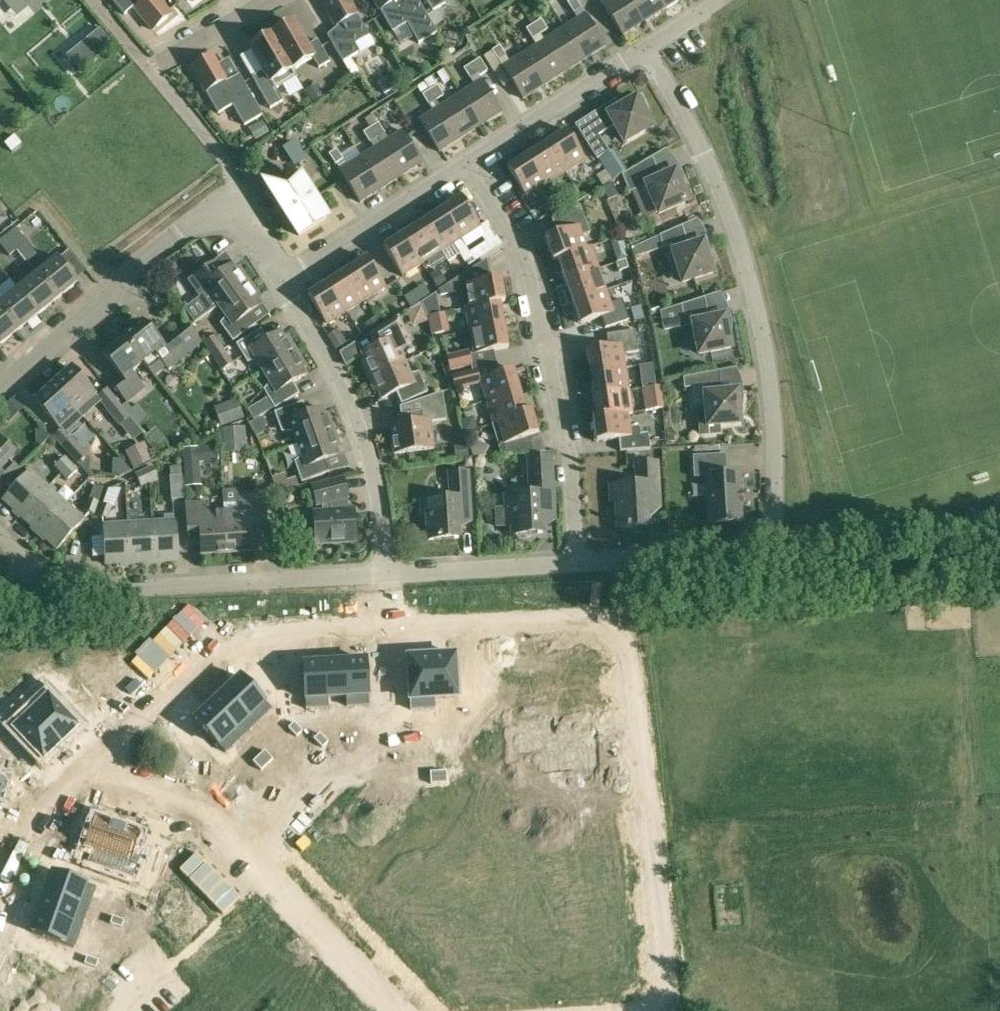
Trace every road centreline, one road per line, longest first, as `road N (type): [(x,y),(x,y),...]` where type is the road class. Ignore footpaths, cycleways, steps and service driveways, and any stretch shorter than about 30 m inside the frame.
road 1 (residential): [(390,625),(626,613),(675,1010)]
road 2 (residential): [(782,549),(770,372),(751,285),(715,181),(645,49)]
road 3 (residential): [(578,562),(570,450),(537,310),(500,218),(462,165)]
road 4 (residential): [(0,533),(45,577),(70,586),(388,574)]
road 5 (residential): [(282,279),(249,225),(214,213),(125,276),(110,297),(0,387)]
road 6 (residential): [(101,751),(235,633),(390,625)]
road 7 (residential): [(388,574),(368,450),(347,394),(282,279)]
road 8 (residential): [(409,1010),(238,833)]
road 9 (residential): [(782,549),(999,539)]
road 10 (residential): [(462,165),(645,49)]
road 11 (residential): [(282,279),(462,165)]
road 12 (residential): [(578,562),(782,549)]
road 13 (residential): [(388,574),(578,562)]
road 14 (residential): [(101,751),(29,815),(0,895)]
road 15 (residential): [(238,833),(184,775),(101,751)]
road 16 (residential): [(238,833),(316,760),(371,759)]
road 17 (residential): [(152,72),(273,0)]

